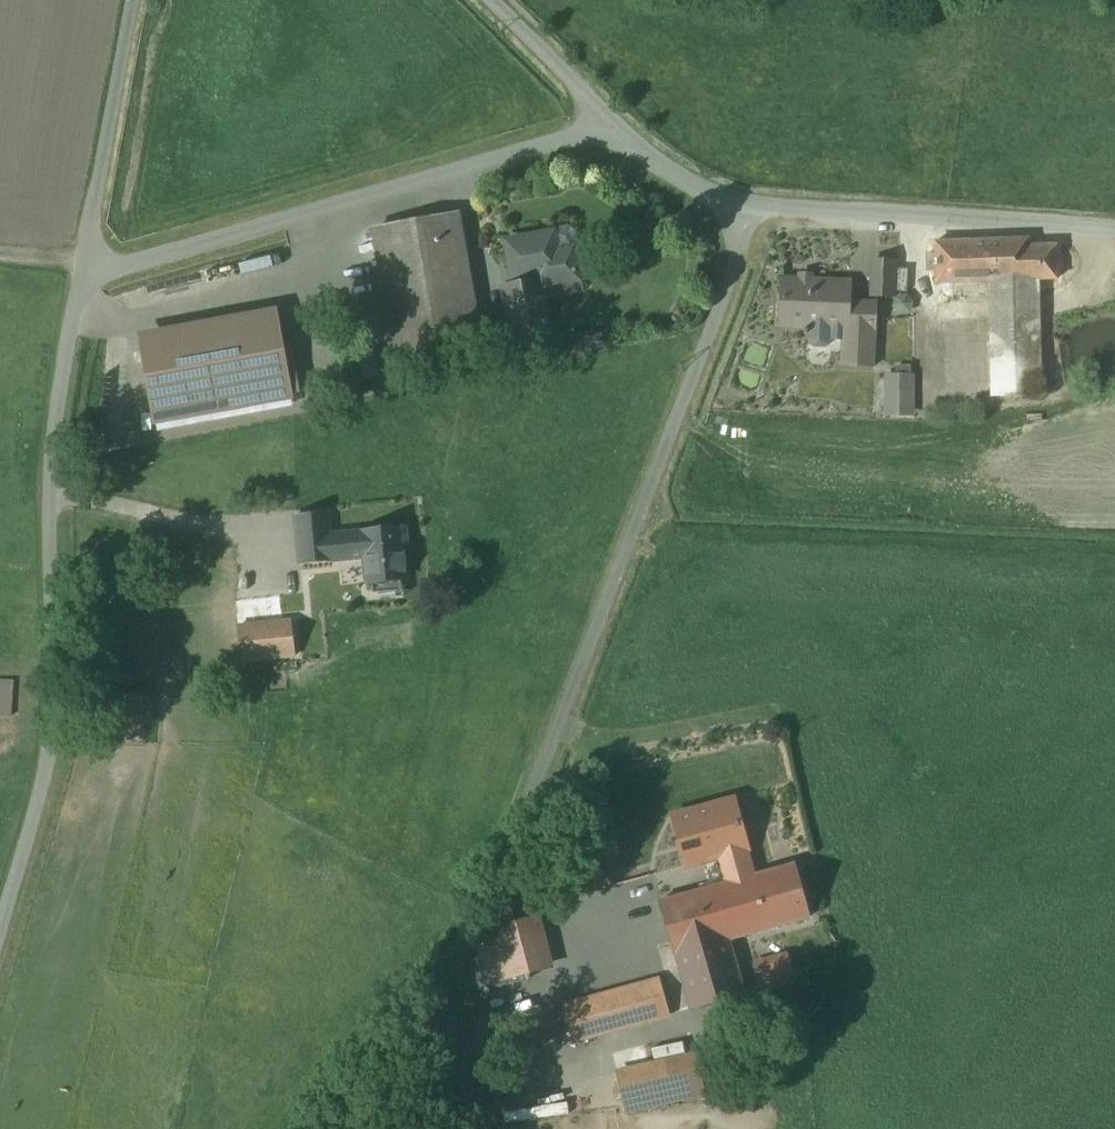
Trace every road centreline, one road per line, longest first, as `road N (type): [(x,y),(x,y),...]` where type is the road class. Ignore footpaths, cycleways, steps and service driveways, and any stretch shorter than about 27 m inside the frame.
road 1 (unclassified): [(0,893),(60,709),(72,351),(84,274)]
road 2 (unclassified): [(615,123),(84,274)]
road 3 (unclassified): [(1114,217),(768,202),(695,185),(615,123)]
road 4 (unclassified): [(84,274),(129,0)]
road 5 (unclassified): [(615,123),(498,0)]

